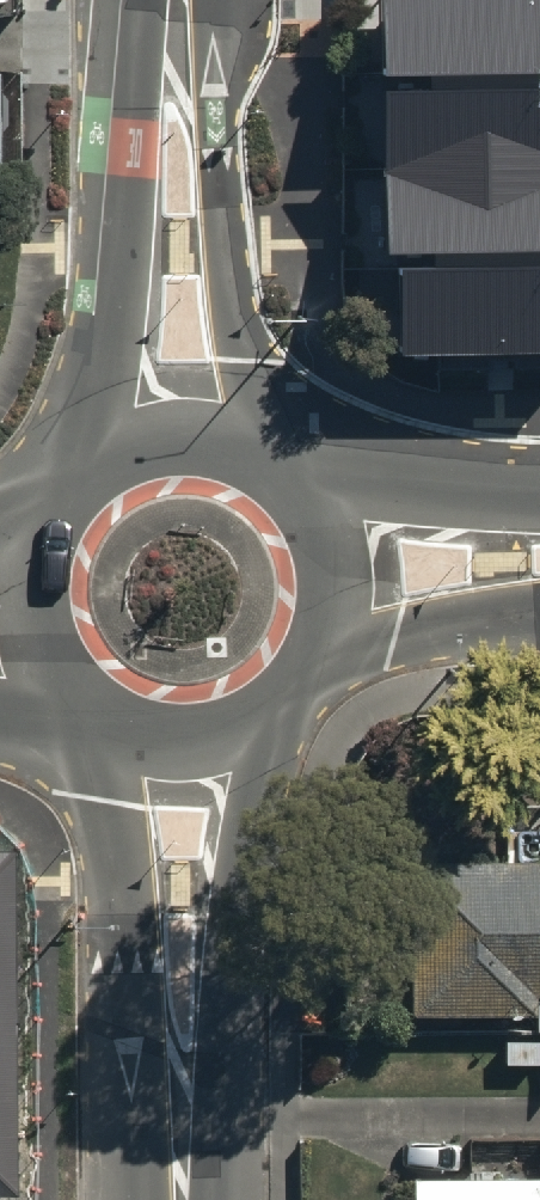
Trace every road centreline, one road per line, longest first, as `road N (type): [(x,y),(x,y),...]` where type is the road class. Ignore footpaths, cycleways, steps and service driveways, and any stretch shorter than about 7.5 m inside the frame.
road 1 (tertiary): [(171,739),(178,1199)]
road 2 (tertiary): [(179,0),(176,174),(197,356),(198,438)]
road 3 (secondary): [(334,563),(326,641),(281,705),(248,726),(171,739)]
road 4 (secondary): [(35,614),(42,537),(87,473),(159,440),(198,438)]
road 5 (secondary): [(334,563),(539,555)]
road 6 (secondary): [(198,438),(272,465),(322,525),(334,563)]
road 7 (secondary): [(171,739),(97,712),(68,685),(35,614)]

